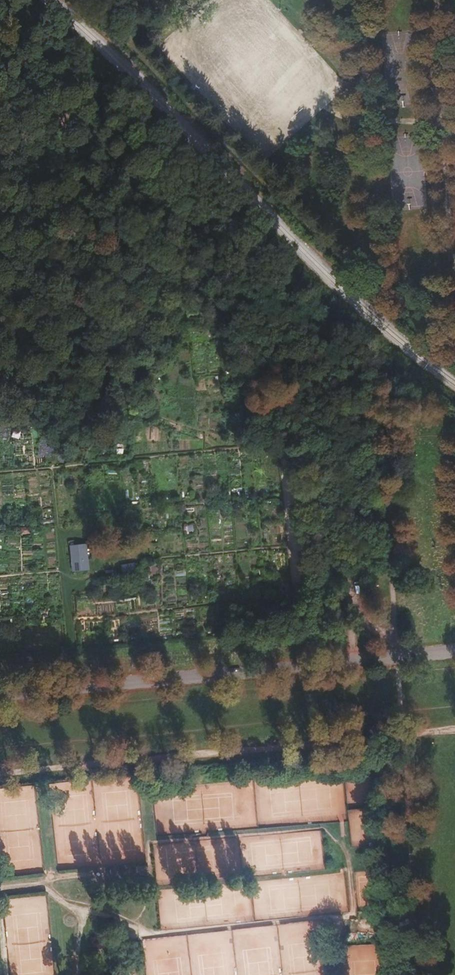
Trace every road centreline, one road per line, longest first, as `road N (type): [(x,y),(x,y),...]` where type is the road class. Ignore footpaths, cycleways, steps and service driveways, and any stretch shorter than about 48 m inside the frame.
road 1 (track): [(15,81),(255,288),(290,322),(343,408),(381,436),(394,656)]
road 2 (unclassified): [(454,651),(0,695)]
road 3 (track): [(454,729),(0,772)]
road 4 (track): [(71,688),(47,469)]
road 5 (track): [(435,0),(446,216)]

